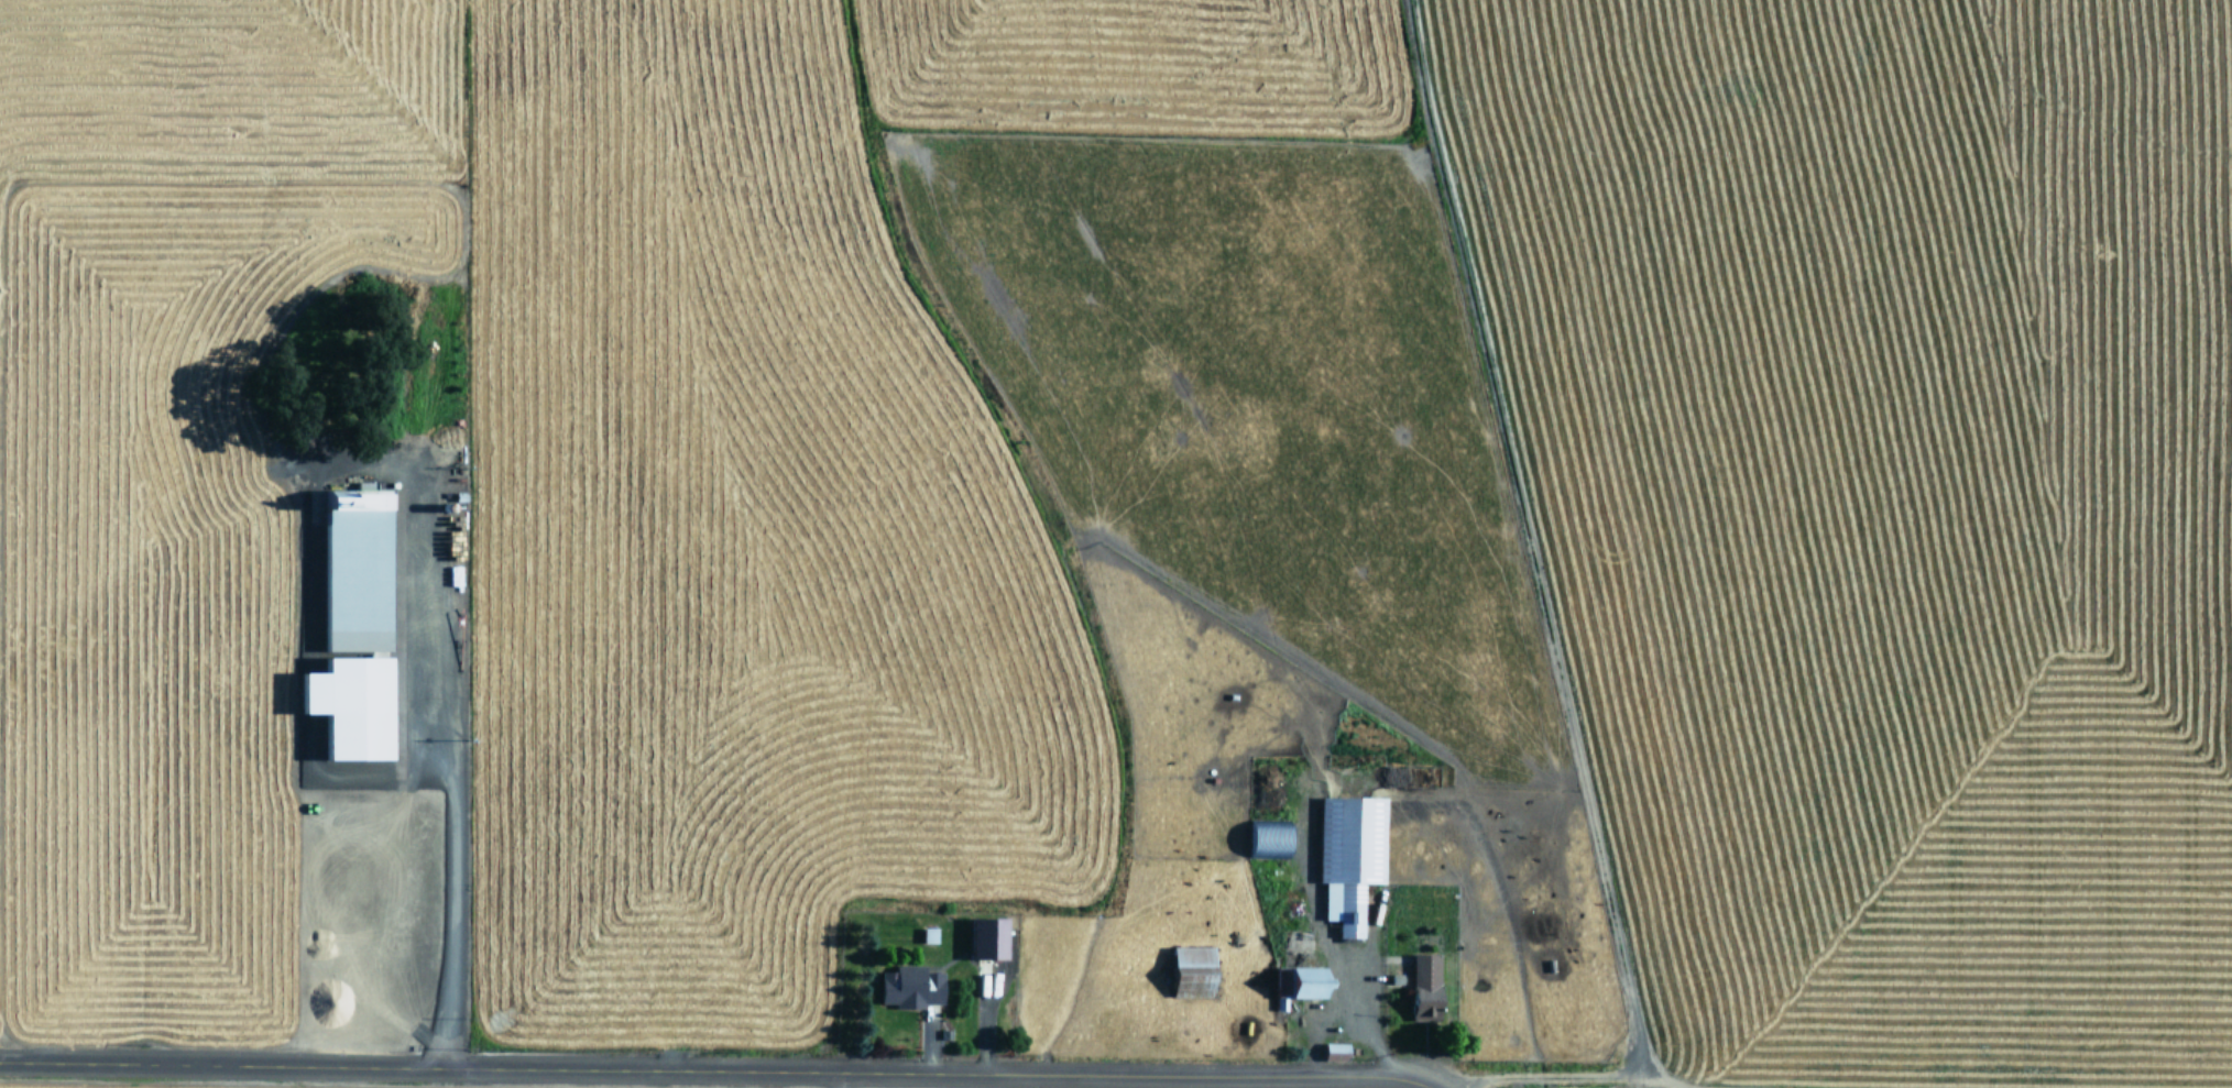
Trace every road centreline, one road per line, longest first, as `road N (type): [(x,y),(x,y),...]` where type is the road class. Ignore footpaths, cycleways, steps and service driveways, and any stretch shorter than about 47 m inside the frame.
road 1 (tertiary): [(1241,1087),(0,1043)]

